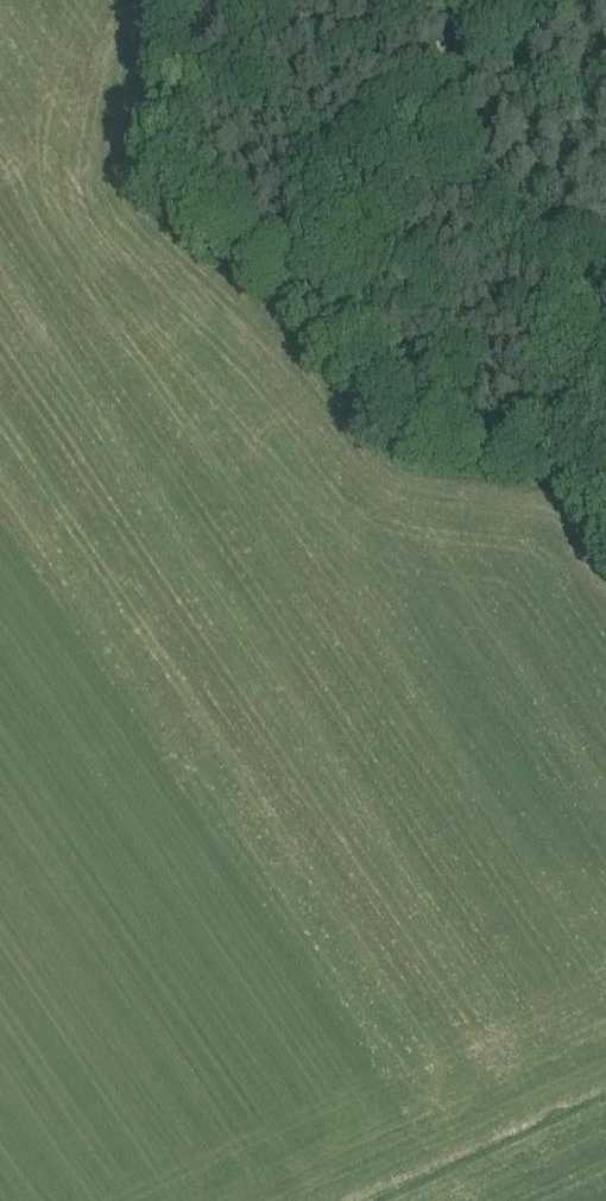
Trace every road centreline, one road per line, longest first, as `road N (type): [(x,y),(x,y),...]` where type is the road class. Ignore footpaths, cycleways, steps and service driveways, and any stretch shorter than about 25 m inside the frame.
road 1 (track): [(605,338),(462,124),(452,70),(460,0)]

